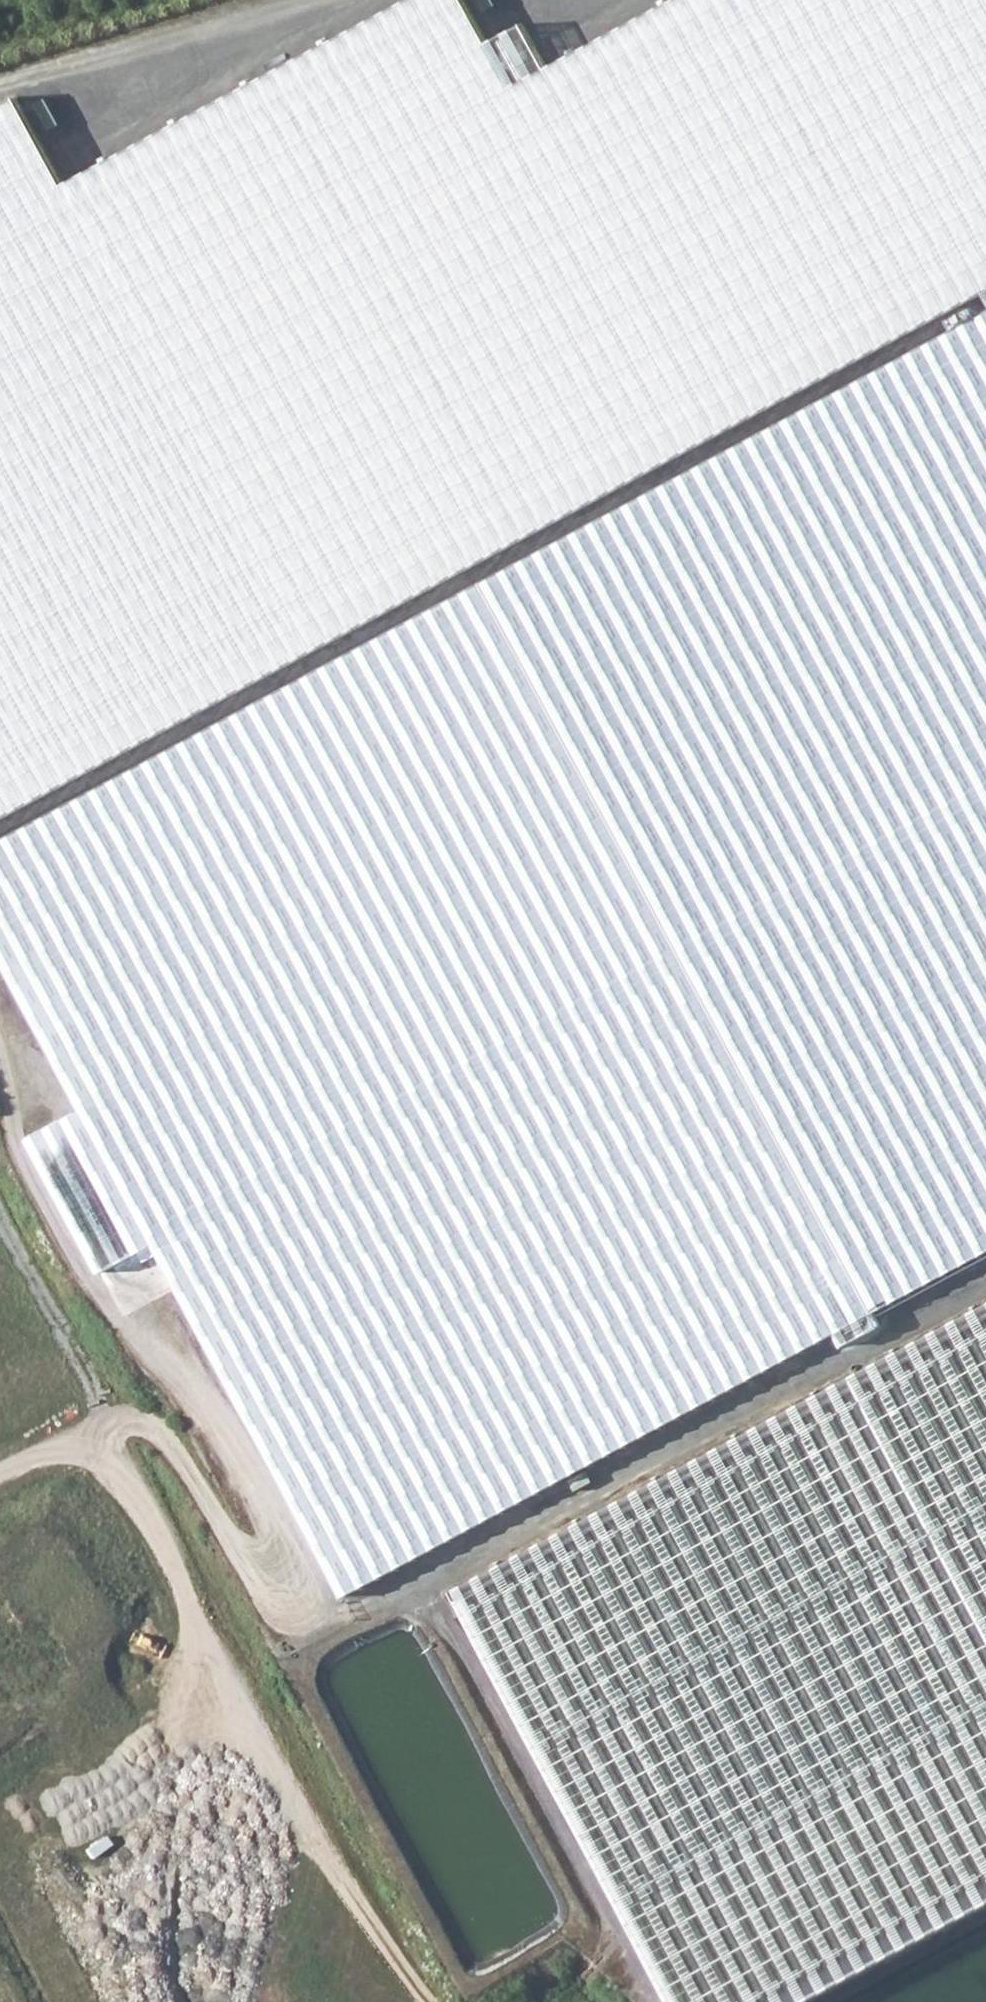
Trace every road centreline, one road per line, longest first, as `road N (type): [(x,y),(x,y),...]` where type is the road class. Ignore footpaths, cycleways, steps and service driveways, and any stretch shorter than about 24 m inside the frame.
road 1 (track): [(285,1543),(250,1555),(148,1421),(0,1472)]
road 2 (track): [(0,1212),(114,1432)]

